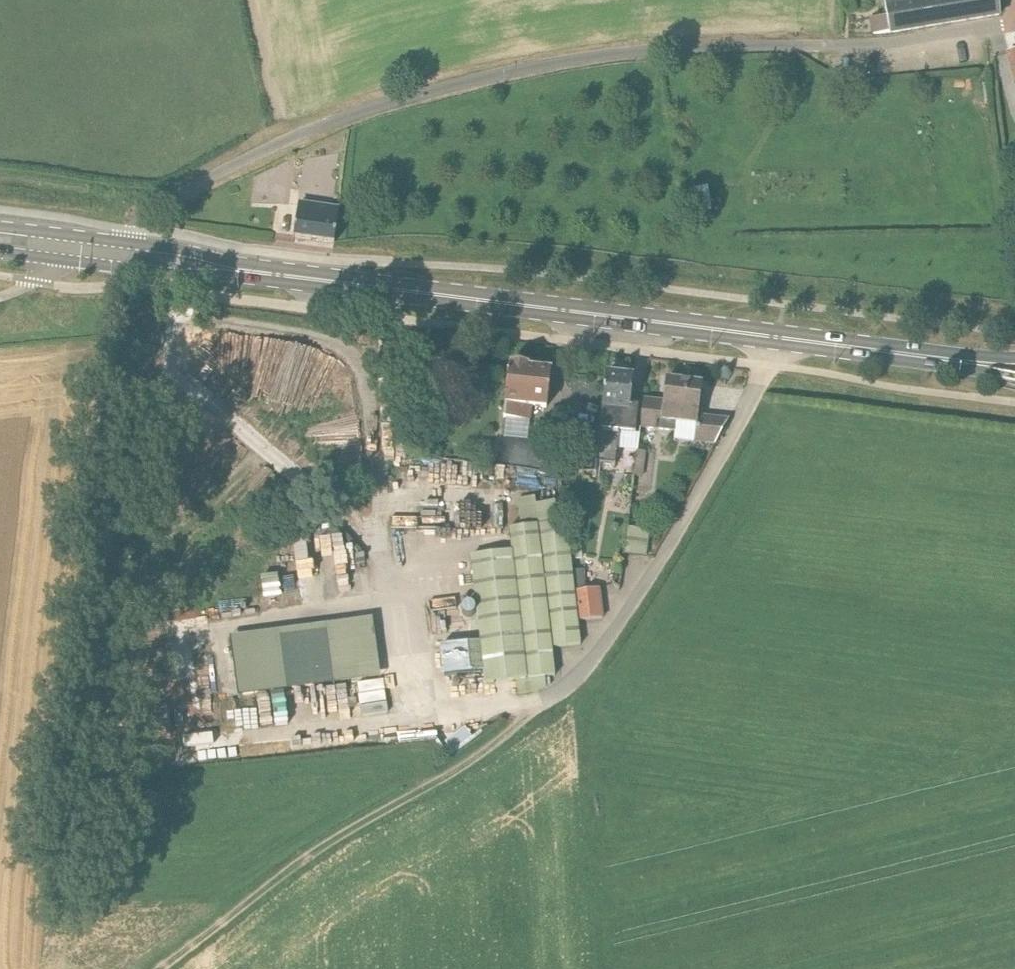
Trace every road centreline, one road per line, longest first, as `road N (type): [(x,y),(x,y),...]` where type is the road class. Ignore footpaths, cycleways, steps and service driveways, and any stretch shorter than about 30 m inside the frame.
road 1 (unclassified): [(1014,22),(886,41),(615,52),(437,88),(277,143),(174,197),(118,240)]
road 2 (primary): [(773,336),(226,267)]
road 3 (track): [(543,703),(461,767),(327,842),(157,968)]
road 4 (primary): [(980,363),(773,336)]
road 5 (primary): [(68,260),(191,274),(226,267)]

